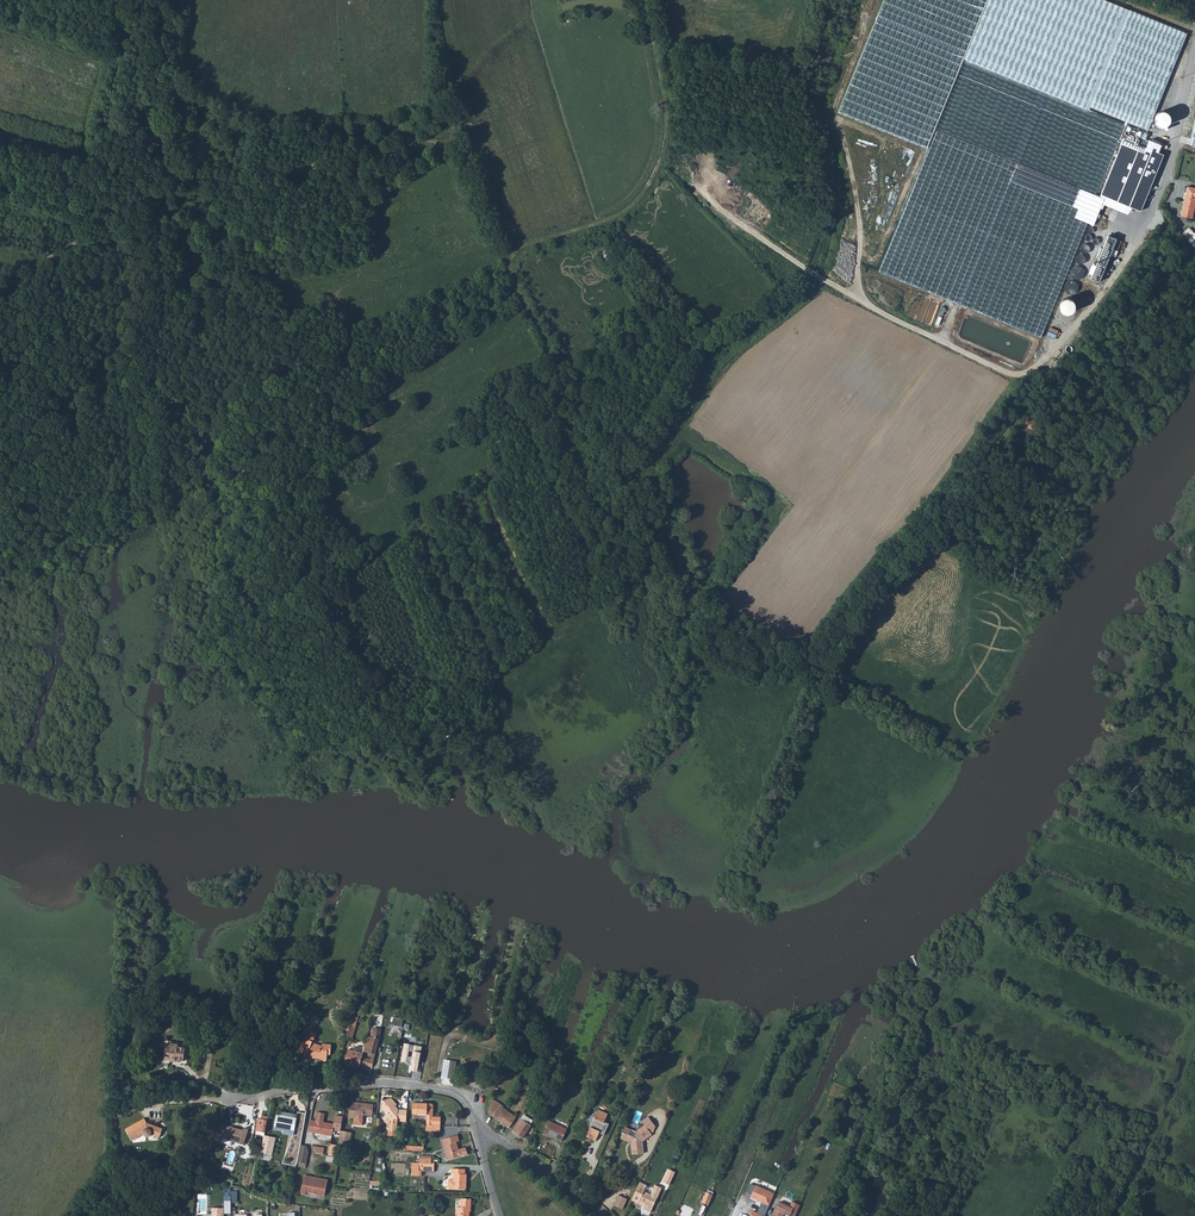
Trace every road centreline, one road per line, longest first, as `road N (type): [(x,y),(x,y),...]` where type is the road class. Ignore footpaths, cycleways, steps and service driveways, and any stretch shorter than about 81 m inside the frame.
road 1 (residential): [(645,0),(667,119),(654,175),(619,214),(511,257),(509,270),(550,350)]
road 2 (track): [(0,274),(69,247),(159,178),(163,0)]
road 3 (track): [(383,555),(497,477),(501,448),(487,418),(516,375),(550,350)]
road 4 (residential): [(481,1131),(456,1094),(430,1088),(379,1083),(228,1099)]
road 5 (unclassified): [(1194,48),(1173,154),(1148,214)]
road 6 (residential): [(602,1215),(481,1131)]

